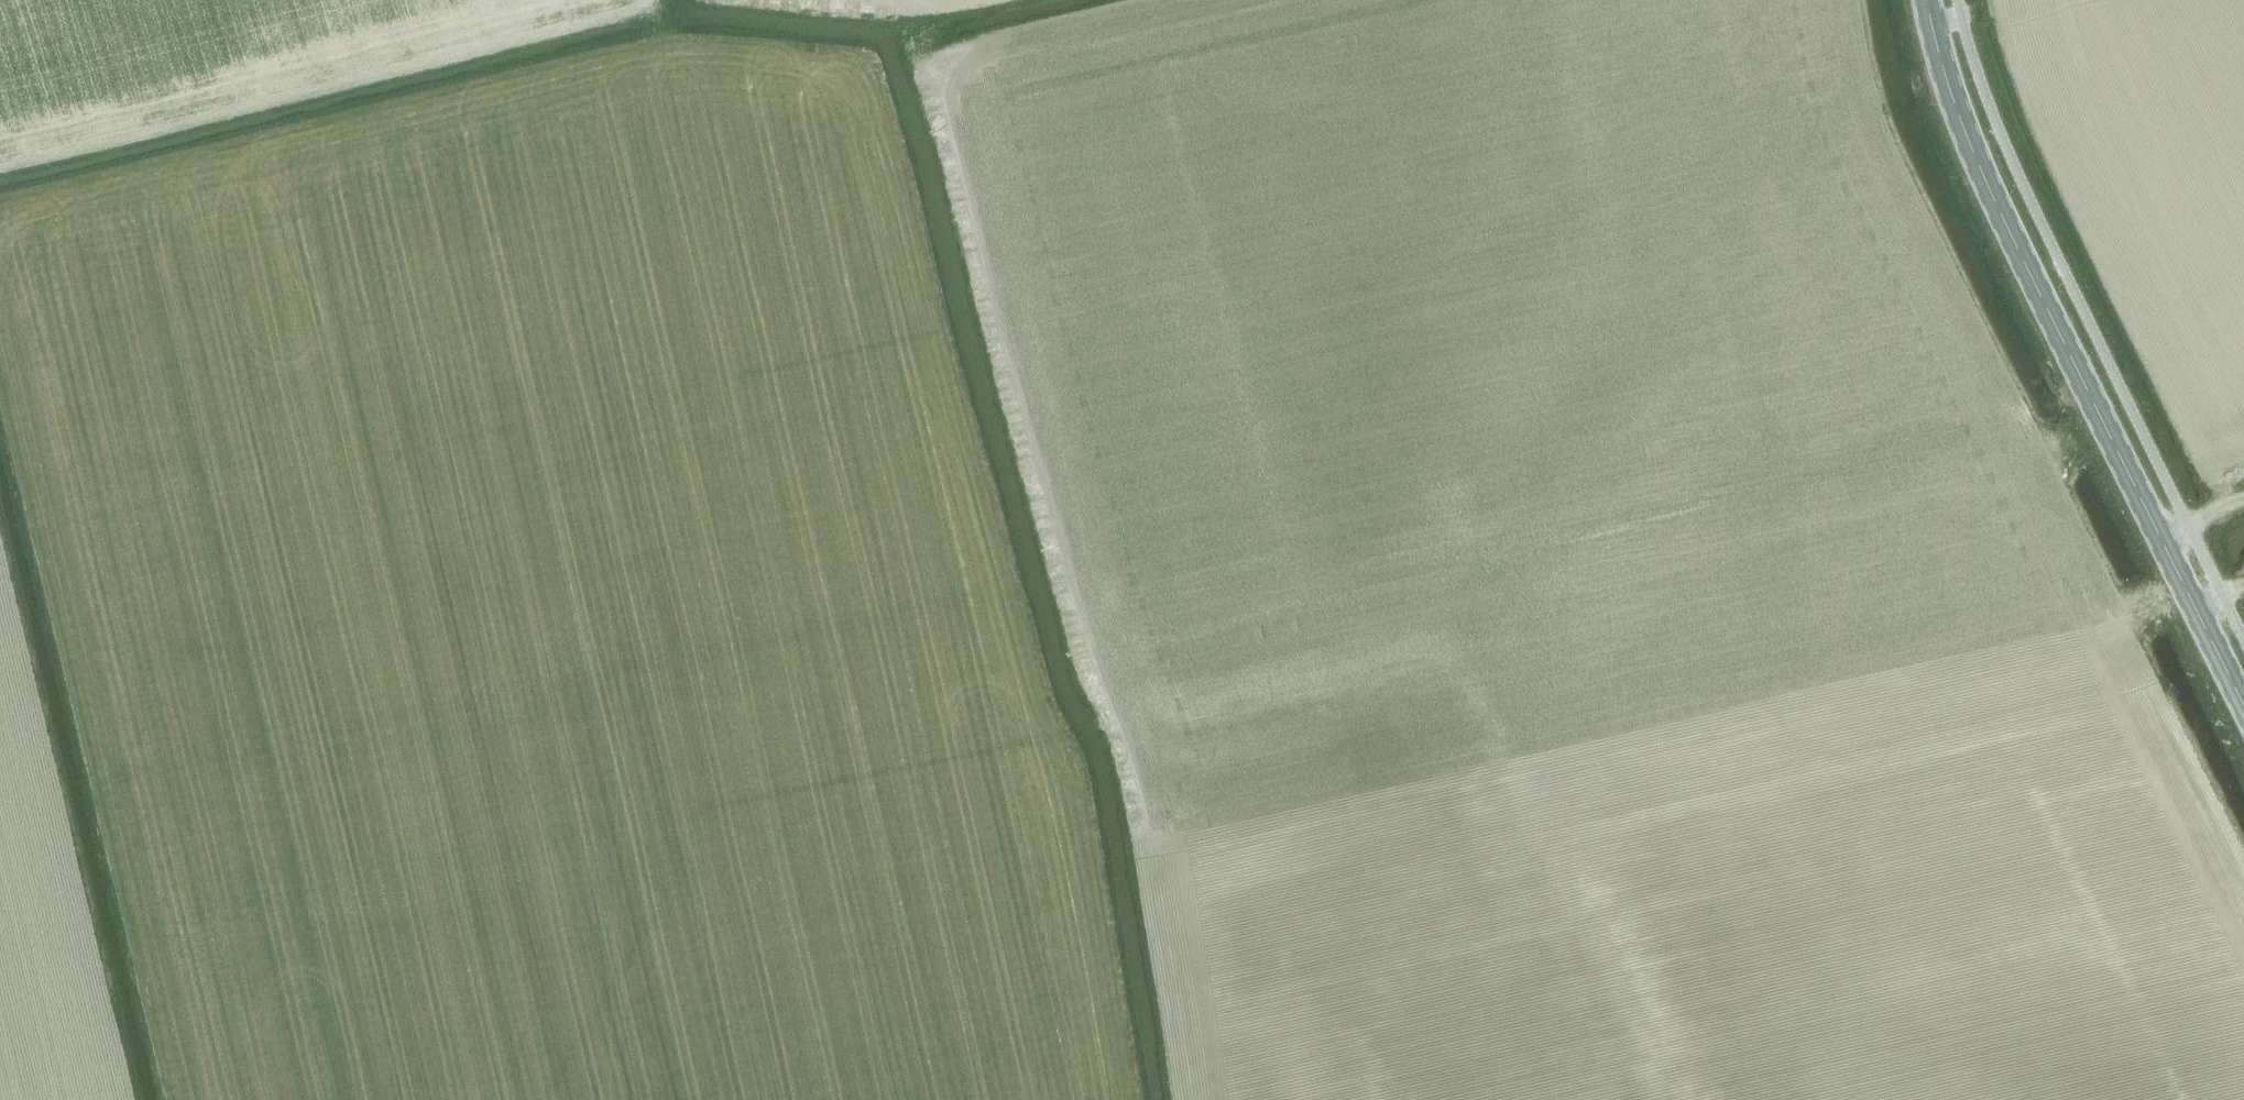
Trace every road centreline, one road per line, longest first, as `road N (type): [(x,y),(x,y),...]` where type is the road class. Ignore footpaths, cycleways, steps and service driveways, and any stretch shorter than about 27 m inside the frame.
road 1 (primary): [(2243,705),(1984,177),(1947,83),(1927,0)]

